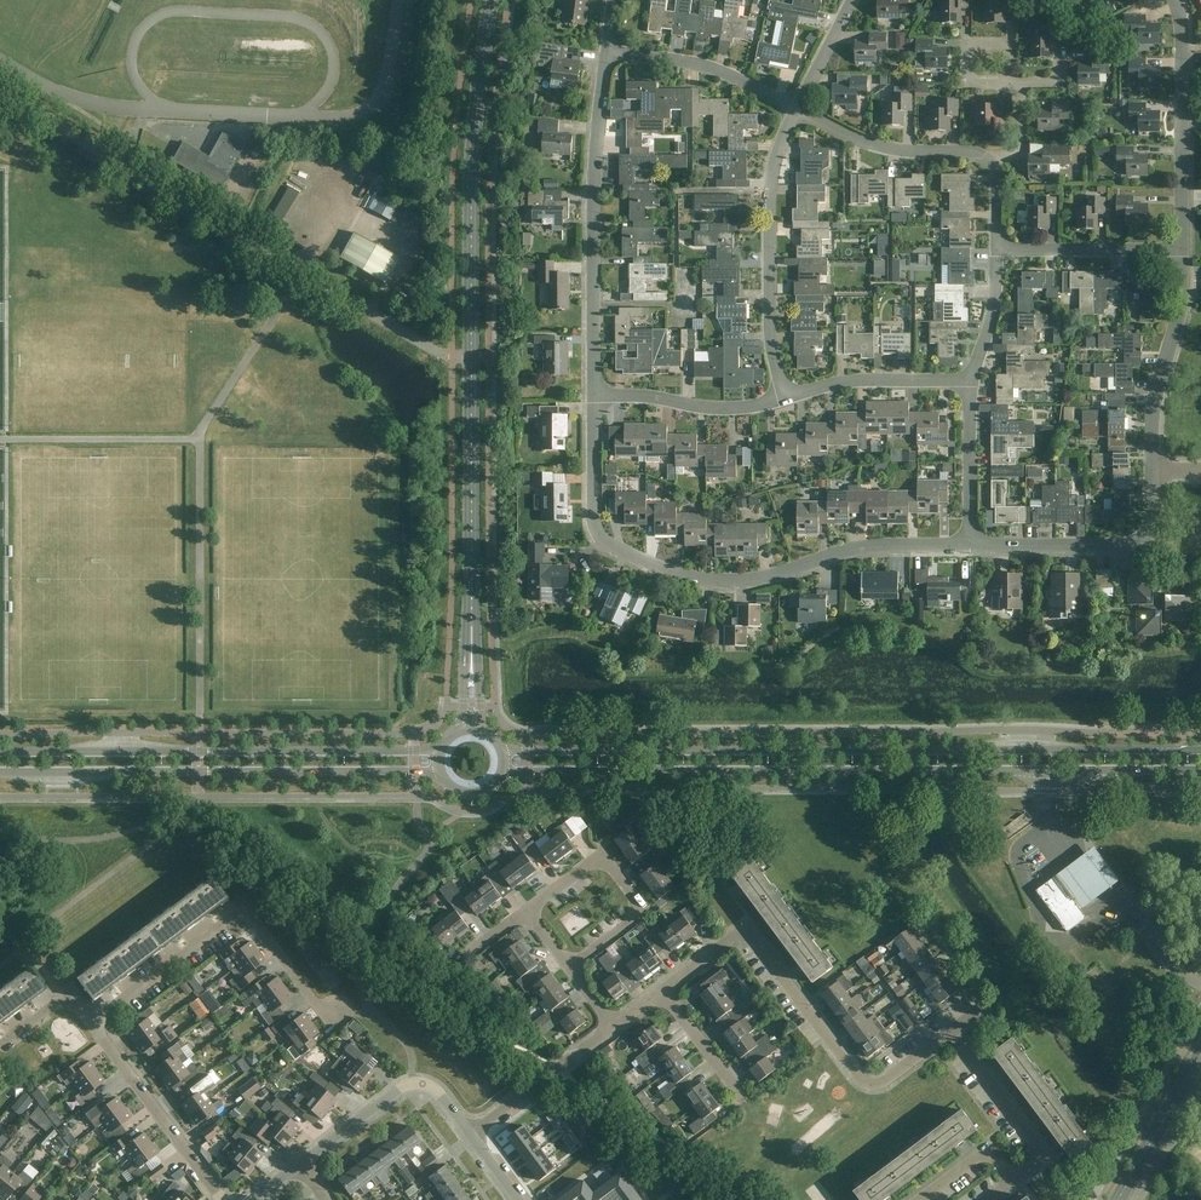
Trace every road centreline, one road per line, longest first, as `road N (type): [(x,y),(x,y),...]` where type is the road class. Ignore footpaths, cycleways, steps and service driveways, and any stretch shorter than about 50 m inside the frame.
road 1 (secondary): [(500,777),(1200,770)]
road 2 (secondary): [(1200,750),(501,748)]
road 3 (residential): [(471,356),(436,351),(299,277),(0,98)]
road 4 (residential): [(972,546),(865,546),(753,583),(687,580),(639,563),(599,534),(596,396)]
road 5 (secondary): [(0,772),(417,771),(442,778)]
road 6 (secondary): [(441,747),(0,752)]
road 7 (residential): [(669,989),(746,926),(863,1082),(886,1083),(953,1032)]
road 8 (secondary): [(471,356),(473,145),(492,0)]
road 9 (residential): [(596,396),(595,197),(607,48)]
road 10 (residential): [(93,1021),(242,911),(319,1008),(337,1010)]
road 11 (secondary): [(472,659),(471,356)]
road 12 (residential): [(785,397),(768,333),(769,182),(796,109)]
road 13 (residential): [(525,911),(602,856),(643,914),(569,970)]
road 14 (residential): [(1184,251),(1174,0)]
road 15 (residential): [(1151,473),(1152,409),(1184,251)]
road 16 (residential): [(223,1199),(93,1021)]
road 17 (unclassified): [(302,1164),(416,1086),(438,1092),(470,1135)]
road 18 (residential): [(994,167),(973,154),(867,142),(796,109)]
road 19 (residential): [(796,109),(736,76),(607,48)]
road 20 (residential): [(953,1032),(1044,1156),(1010,1182)]
road 21 (residential): [(596,396),(696,410),(749,409),(785,397)]
road 22 (residential): [(785,397),(858,381),(972,384)]
road 23 (residential): [(1184,251),(999,253)]
road 24 (residential): [(470,1135),(613,1029)]
road 25 (residential): [(1146,538),(1117,548),(972,546)]
road 26 (tertiary): [(1118,1199),(1200,1055)]
road 27 (residential): [(972,546),(972,384)]
road 28 (residential): [(972,384),(997,294),(999,253)]
road 29 (residential): [(744,1099),(669,989)]
road 30 (residential): [(918,1199),(987,1149),(1010,1182)]
road 31 (residential): [(796,109),(852,0)]
road 32 (residential): [(1012,83),(970,80),(969,44),(1012,46)]

